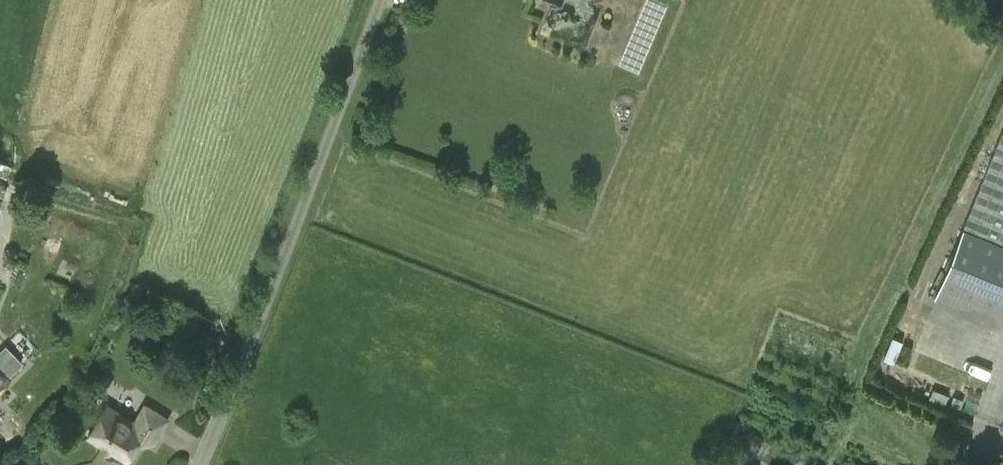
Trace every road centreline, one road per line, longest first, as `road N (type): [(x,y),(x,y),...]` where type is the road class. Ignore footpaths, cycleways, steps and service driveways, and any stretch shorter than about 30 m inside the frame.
road 1 (residential): [(381,0),(197,464)]

